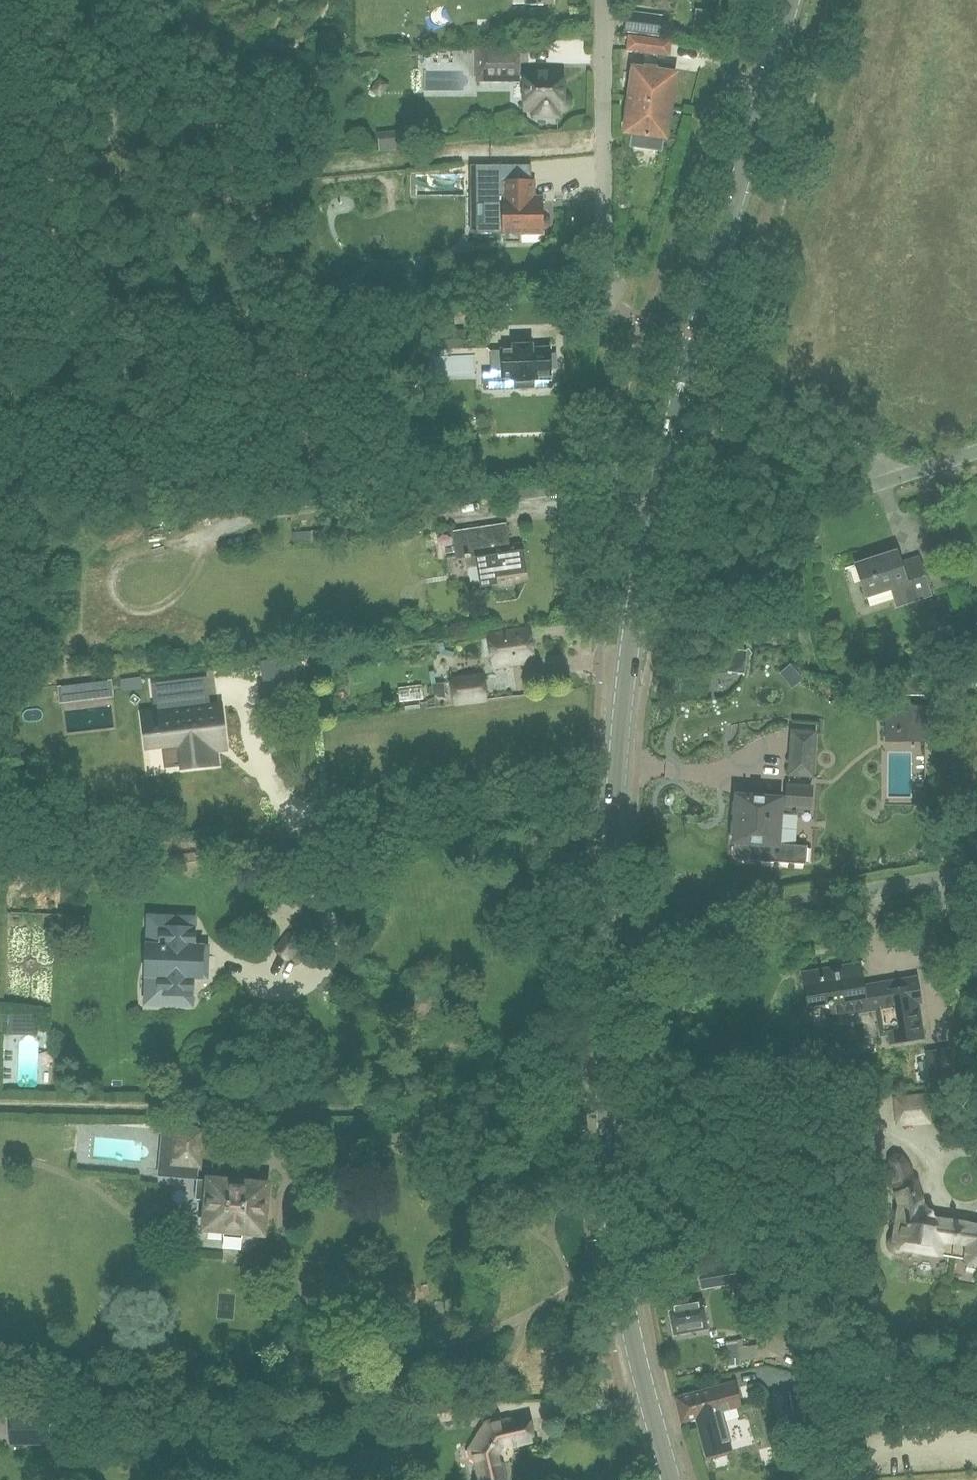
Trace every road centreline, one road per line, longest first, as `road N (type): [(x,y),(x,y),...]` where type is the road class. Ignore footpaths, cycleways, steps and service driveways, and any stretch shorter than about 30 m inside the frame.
road 1 (secondary): [(671,1479),(630,1323),(608,1164),(618,767),(632,634),(665,459),(790,0)]
road 2 (residential): [(616,301),(604,256),(602,0)]
road 3 (residential): [(741,911),(976,871)]

